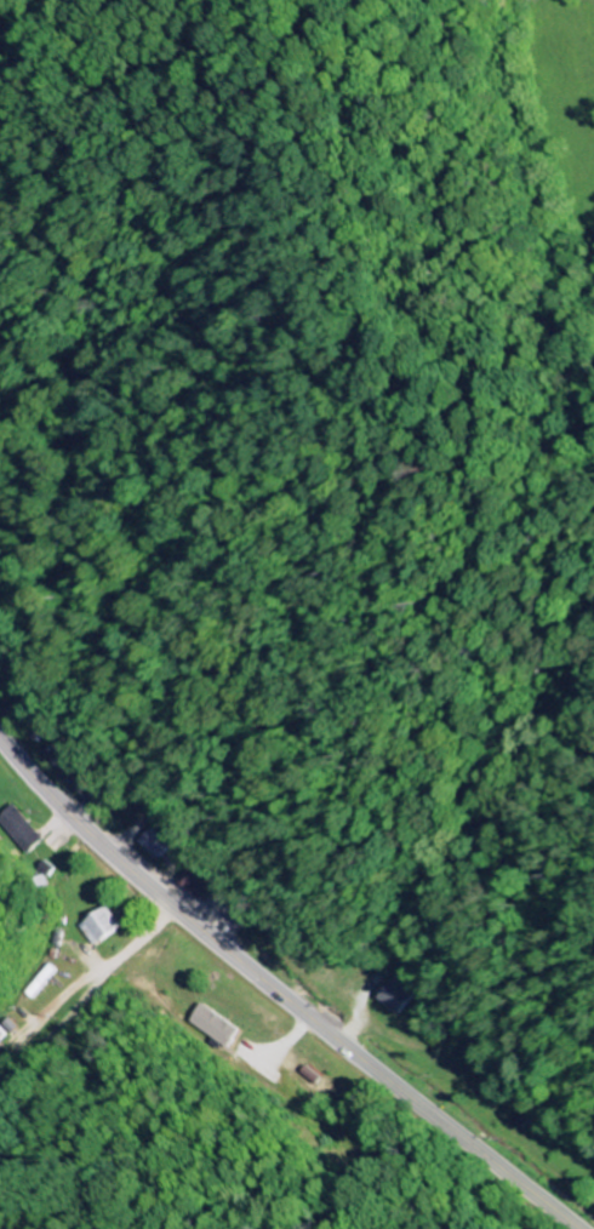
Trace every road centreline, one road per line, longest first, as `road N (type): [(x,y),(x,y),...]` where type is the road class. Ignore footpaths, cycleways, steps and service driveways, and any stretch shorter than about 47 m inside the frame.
road 1 (secondary): [(577,1228),(113,854),(0,738)]
road 2 (residential): [(173,905),(39,1048)]

